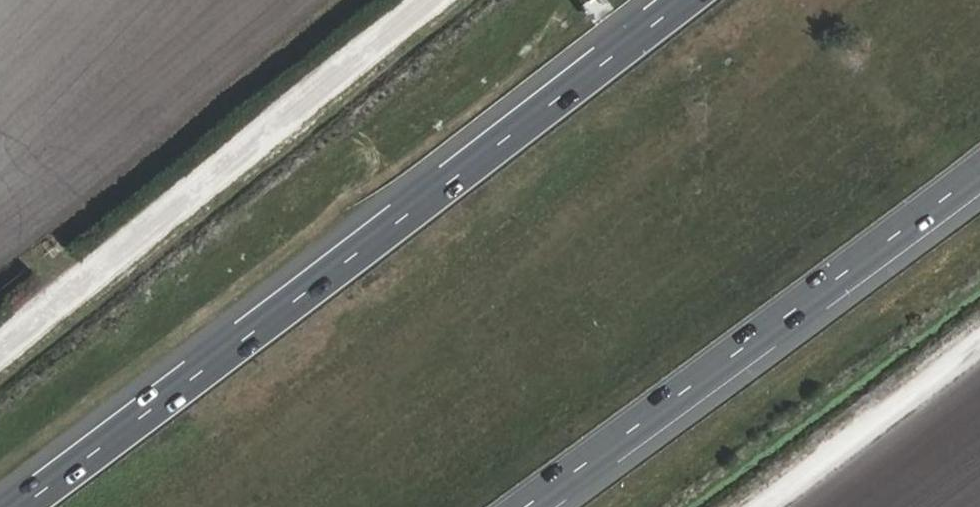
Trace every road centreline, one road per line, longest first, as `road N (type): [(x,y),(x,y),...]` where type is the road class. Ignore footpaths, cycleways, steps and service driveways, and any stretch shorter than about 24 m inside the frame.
road 1 (motorway): [(681,0),(16,506)]
road 2 (motorway): [(531,506),(979,170)]
road 3 (track): [(429,0),(0,350)]
road 4 (track): [(756,506),(979,344)]

